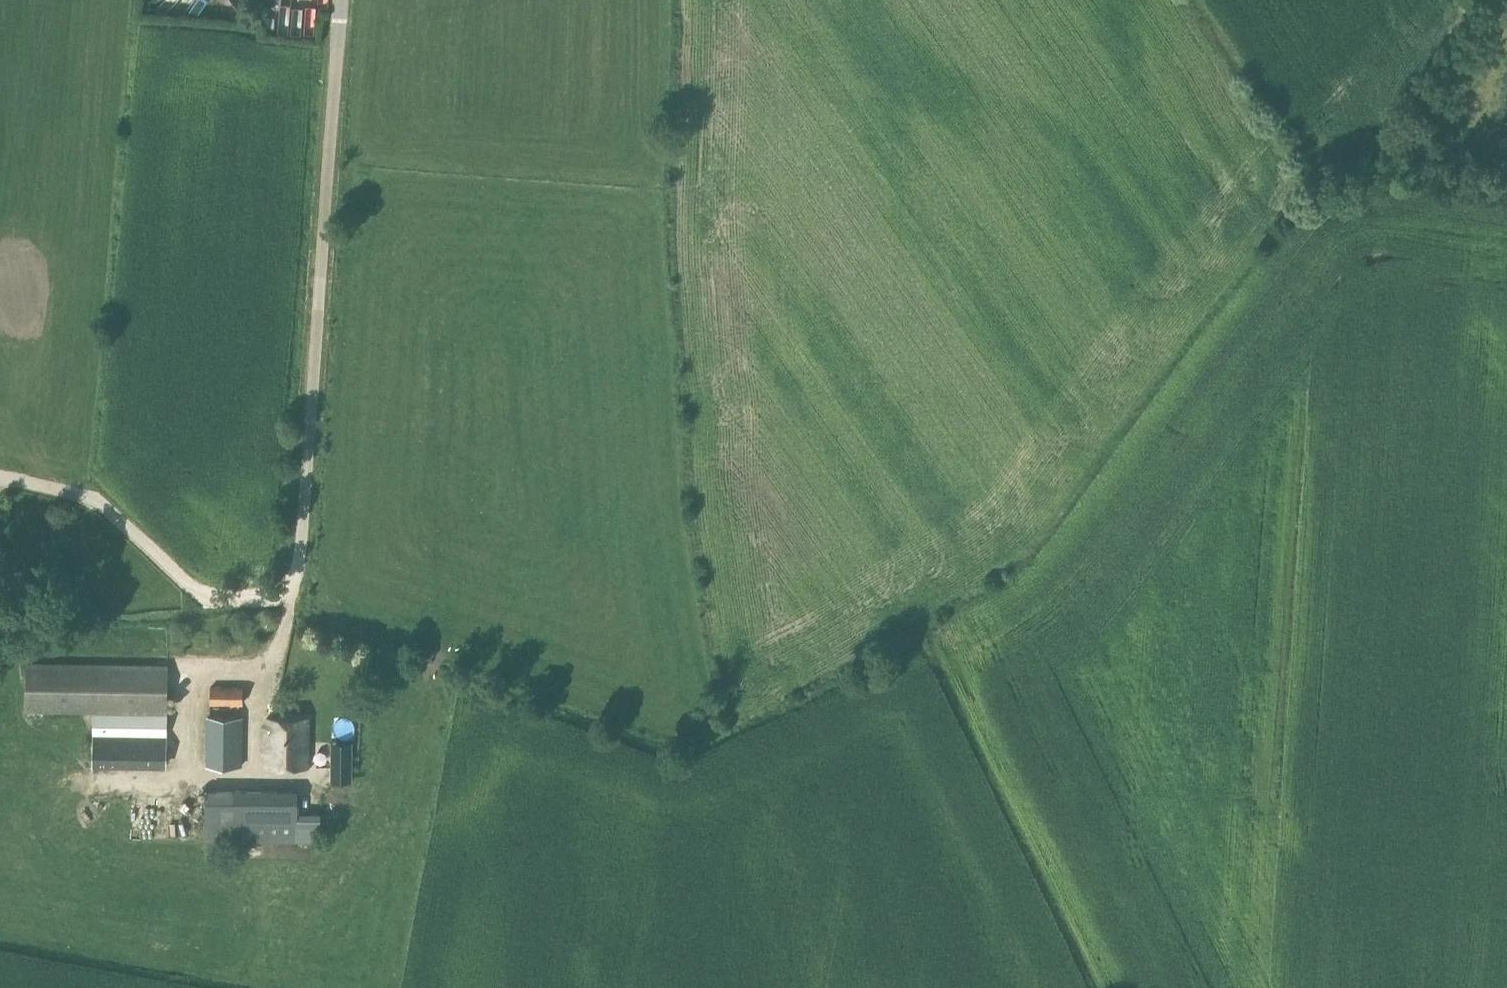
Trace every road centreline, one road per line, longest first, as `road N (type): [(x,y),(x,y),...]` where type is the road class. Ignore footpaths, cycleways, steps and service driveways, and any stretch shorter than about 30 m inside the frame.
road 1 (unclassified): [(108,602),(270,594),(294,578),(343,0)]

